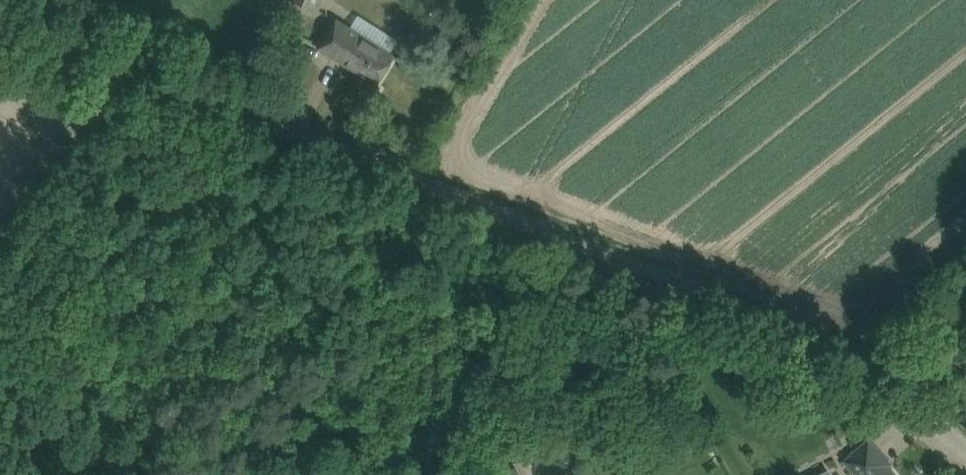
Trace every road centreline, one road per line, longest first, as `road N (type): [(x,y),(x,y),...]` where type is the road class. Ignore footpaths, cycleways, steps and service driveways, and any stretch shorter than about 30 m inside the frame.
road 1 (unclassified): [(965,442),(806,324),(0,24)]
road 2 (track): [(239,112),(25,474)]

